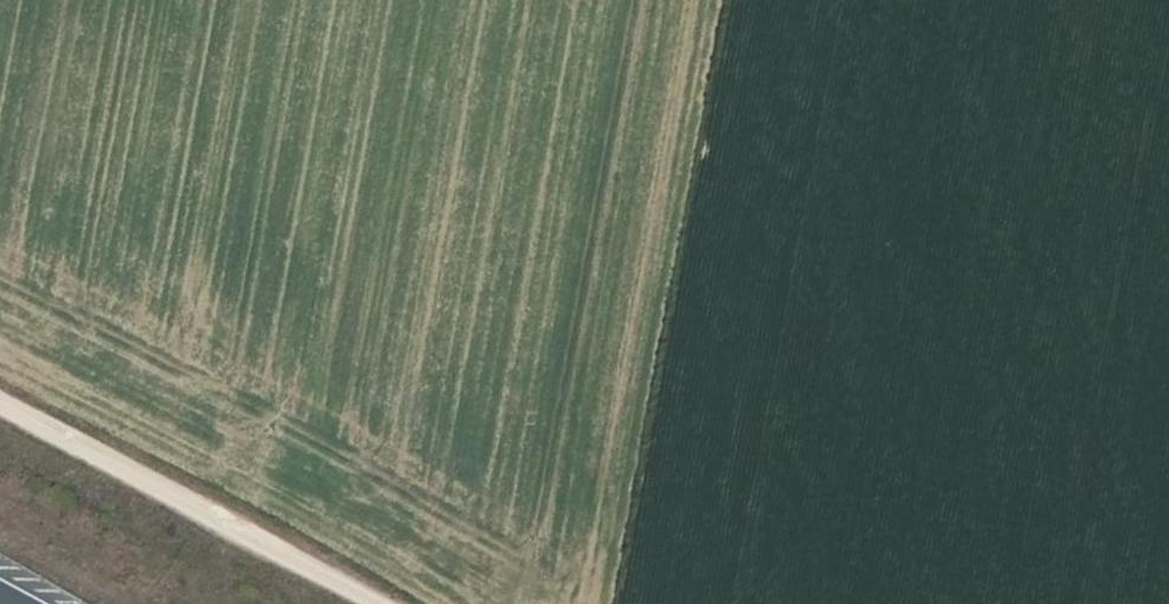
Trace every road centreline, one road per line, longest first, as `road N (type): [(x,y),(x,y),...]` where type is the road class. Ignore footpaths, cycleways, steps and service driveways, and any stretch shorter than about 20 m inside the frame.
road 1 (track): [(379,603),(0,406)]

